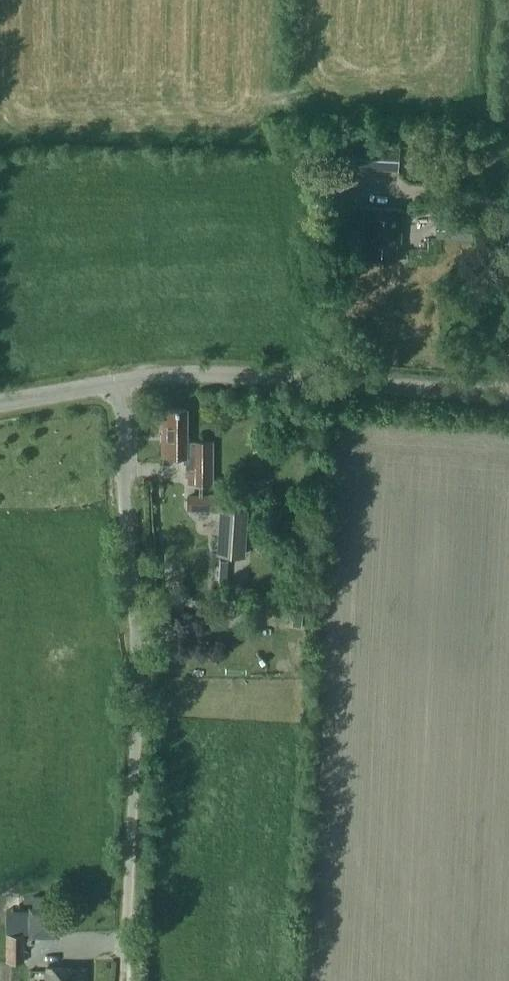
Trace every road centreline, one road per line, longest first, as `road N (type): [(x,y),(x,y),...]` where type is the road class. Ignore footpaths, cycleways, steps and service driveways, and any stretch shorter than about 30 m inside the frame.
road 1 (unclassified): [(126,946),(135,667),(123,381)]
road 2 (tertiary): [(508,395),(216,373),(123,381)]
road 3 (tertiary): [(123,381),(0,402)]

